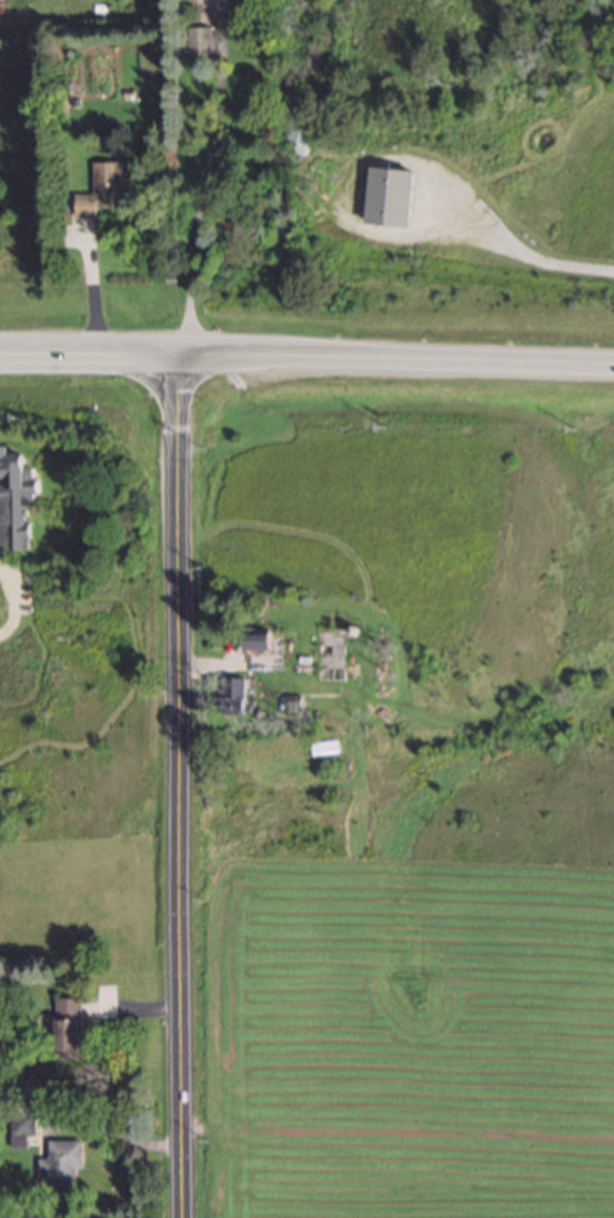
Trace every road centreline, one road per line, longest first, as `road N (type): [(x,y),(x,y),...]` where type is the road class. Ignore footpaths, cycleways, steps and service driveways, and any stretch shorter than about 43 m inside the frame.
road 1 (secondary): [(175,1217),(173,355)]
road 2 (secondary): [(173,355),(613,360)]
road 3 (secondary): [(0,355),(173,355)]

